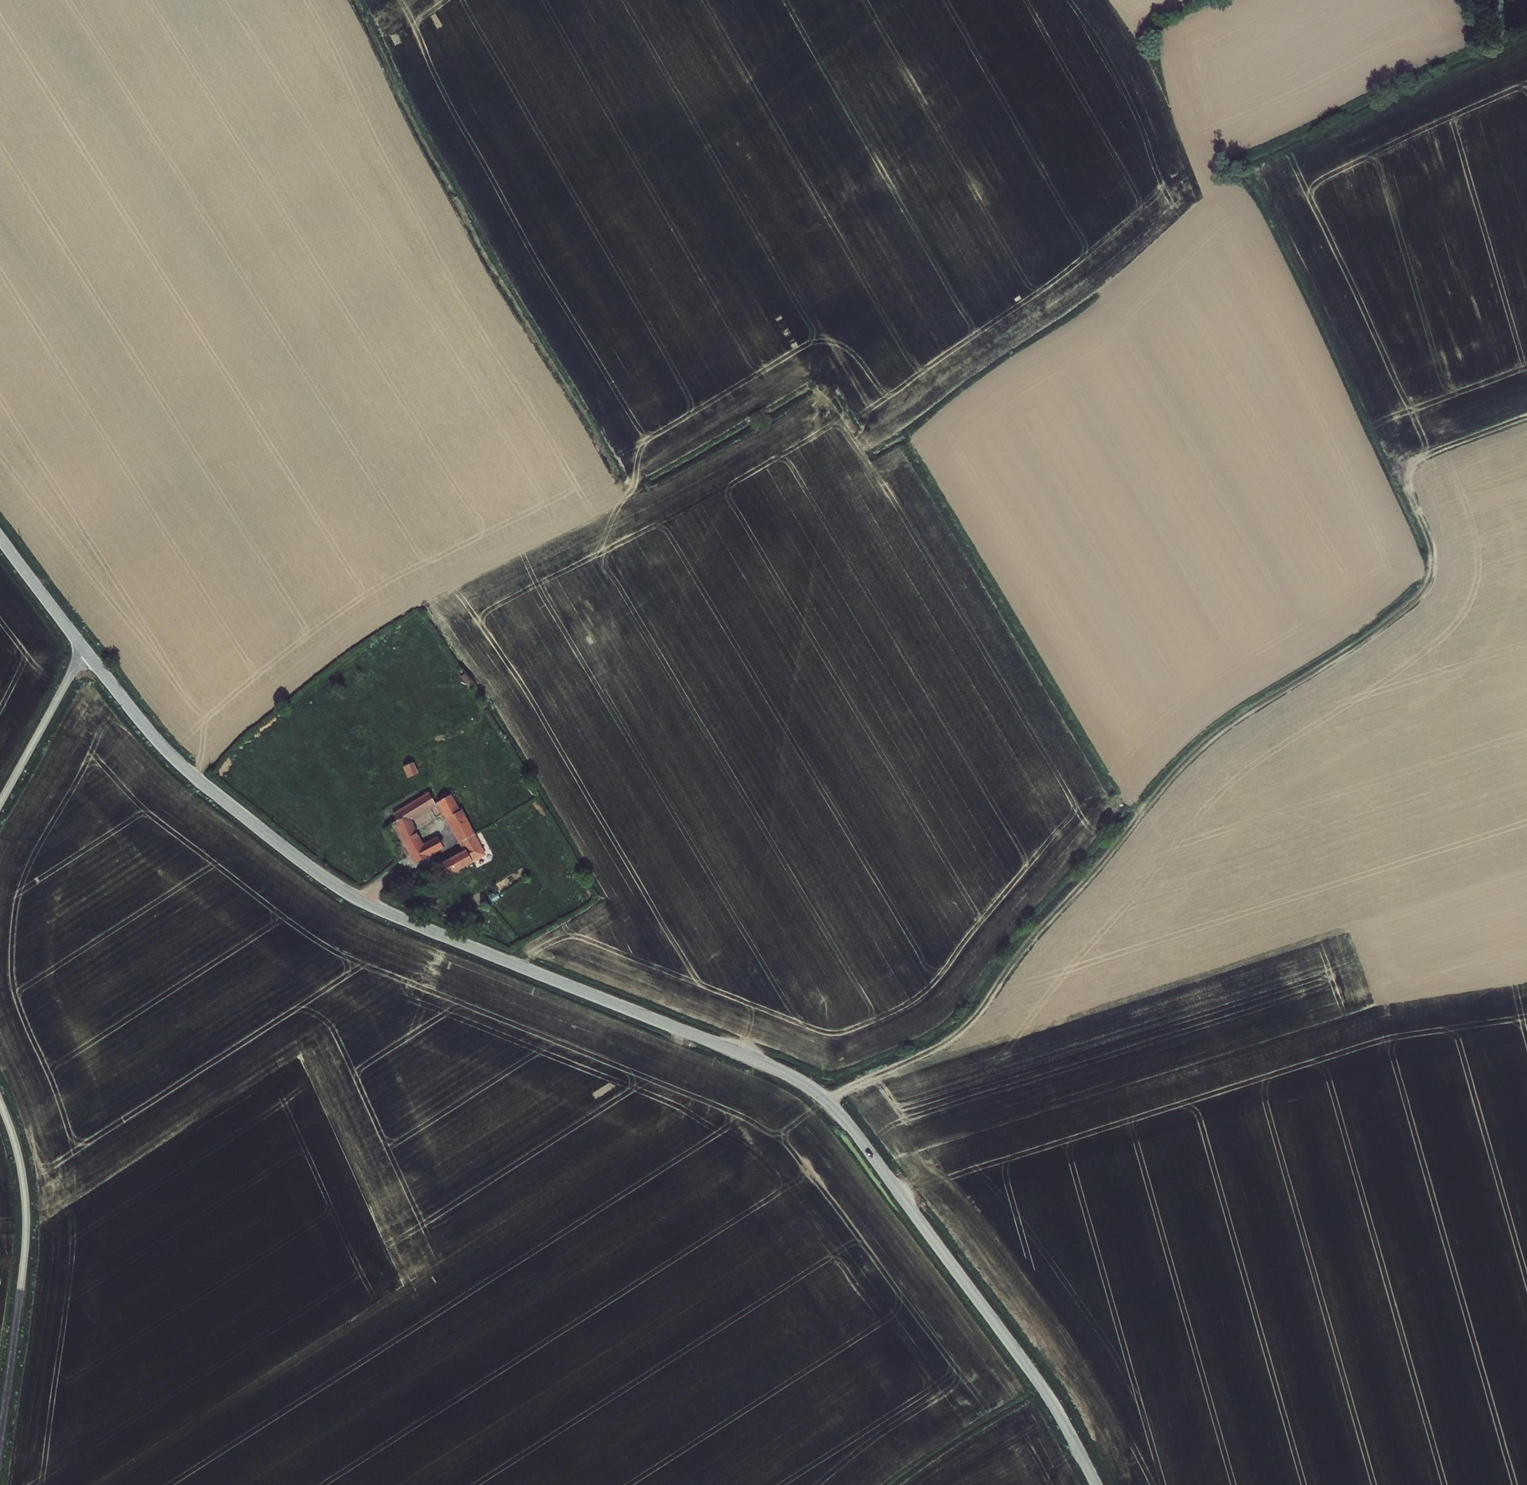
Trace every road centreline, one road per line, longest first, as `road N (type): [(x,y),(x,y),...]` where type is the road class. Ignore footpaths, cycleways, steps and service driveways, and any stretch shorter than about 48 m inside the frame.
road 1 (tertiary): [(84,649),(173,757),(333,884),(399,919),(813,1088),(854,1131),(1031,1370),(1096,1484)]
road 2 (unclassified): [(0,1442),(26,1219),(19,1156),(0,1102)]
road 3 (unclassified): [(0,804),(84,649)]
road 4 (tertiary): [(84,649),(0,539)]

